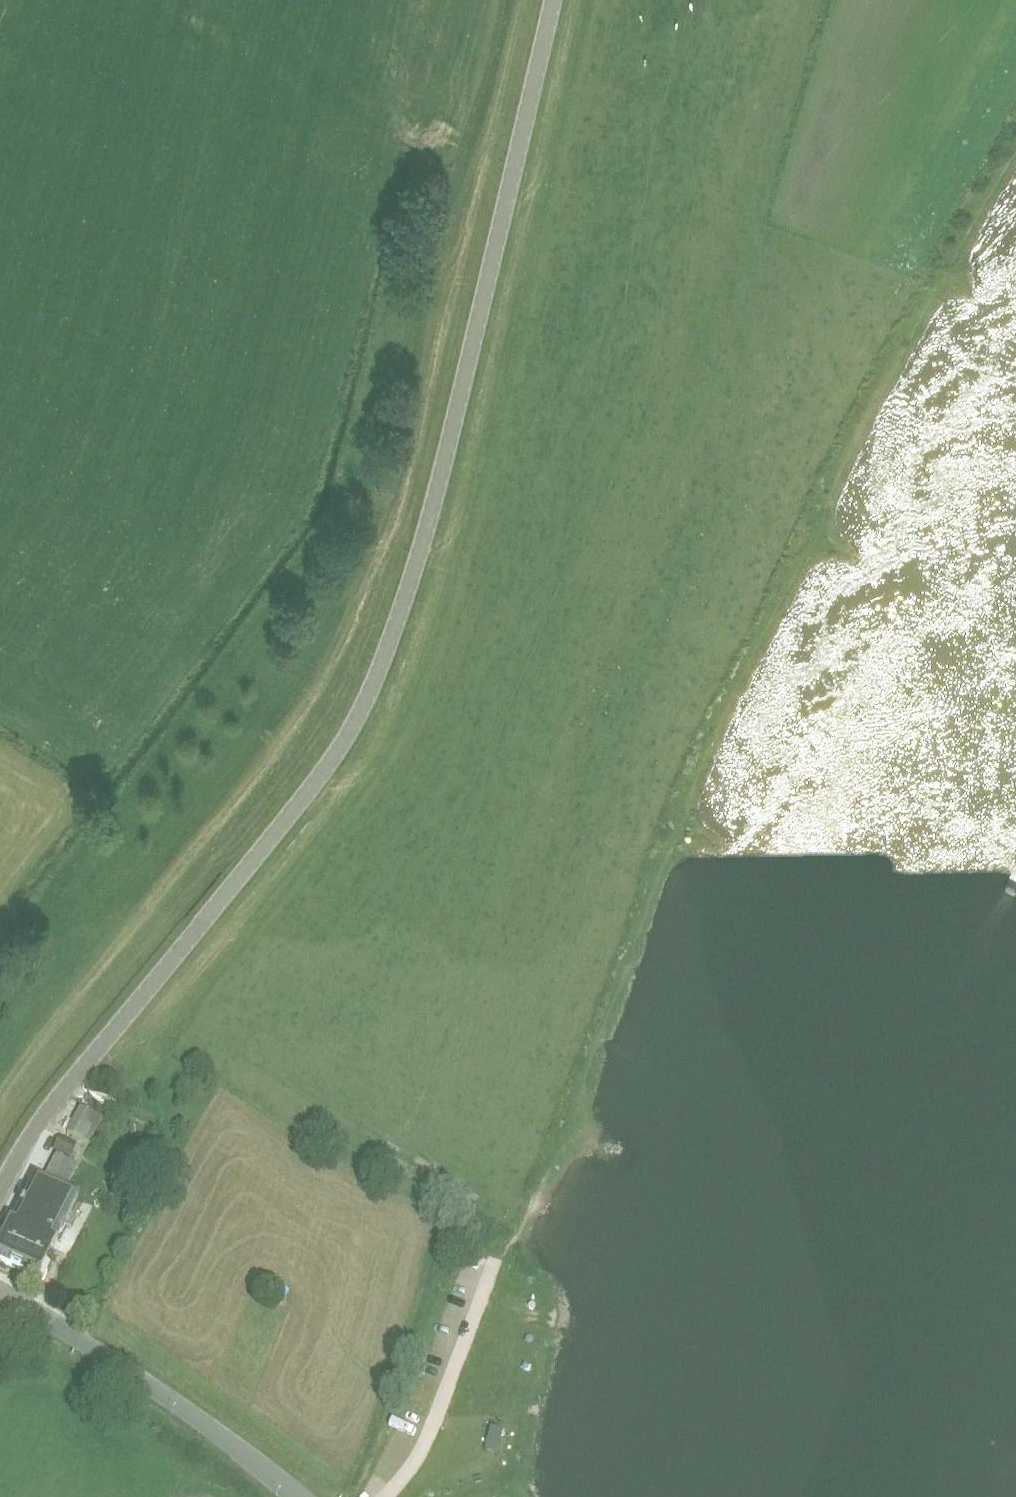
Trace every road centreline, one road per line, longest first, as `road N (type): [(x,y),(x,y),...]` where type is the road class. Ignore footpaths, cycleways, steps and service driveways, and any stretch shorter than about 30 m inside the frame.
road 1 (tertiary): [(0,1194),(88,1059),(248,875),(364,697),(406,609),(551,0)]
road 2 (tertiary): [(300,1496),(55,1324),(0,1297)]

